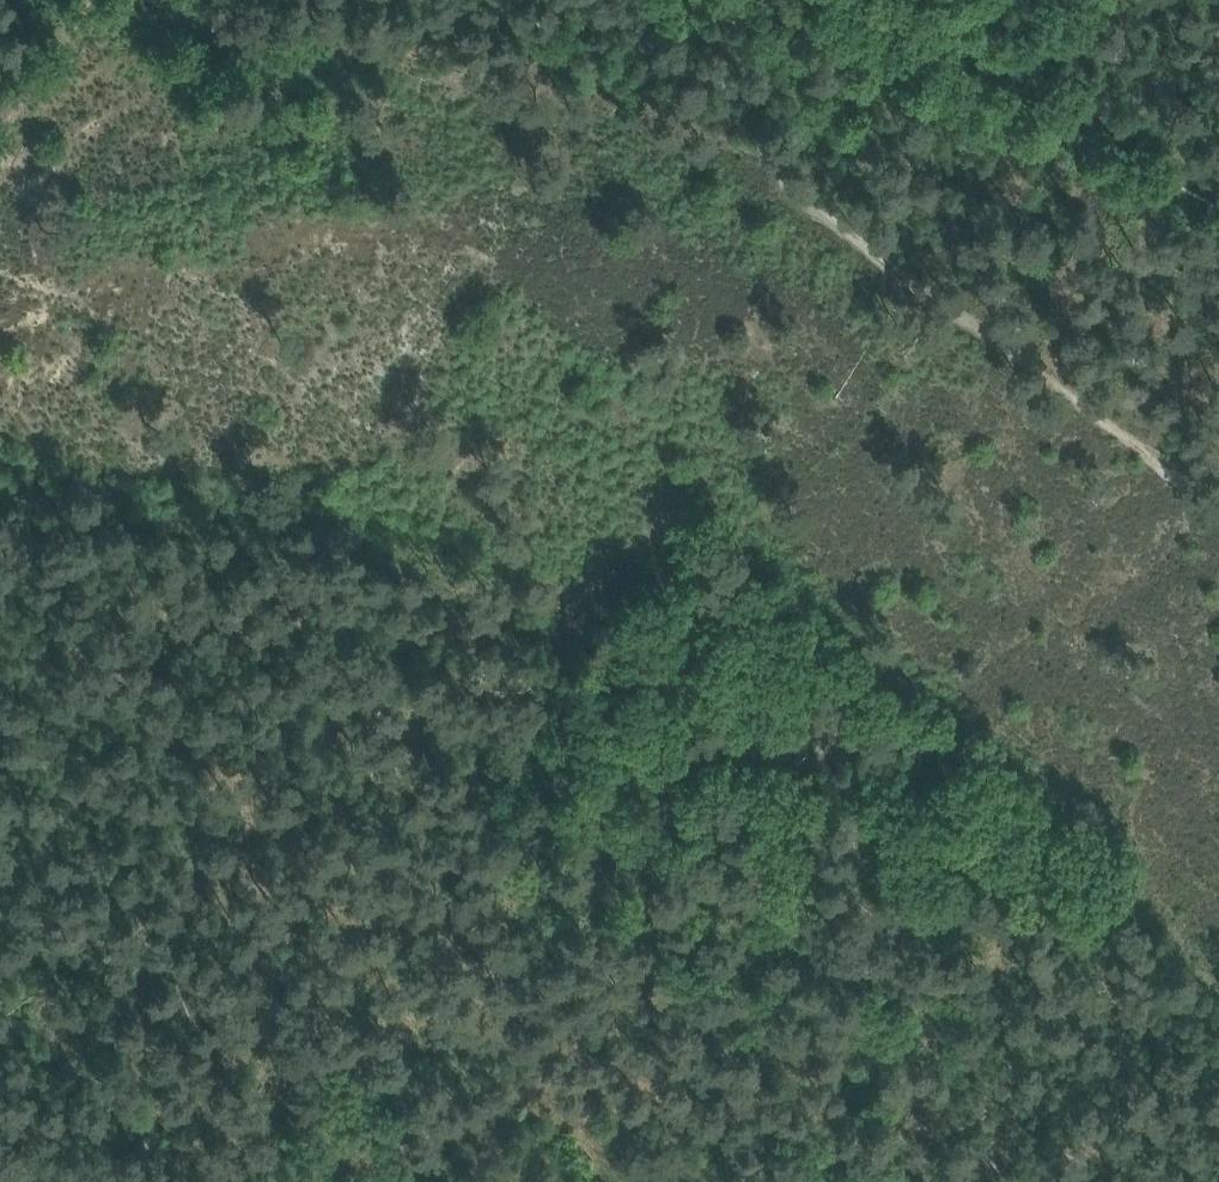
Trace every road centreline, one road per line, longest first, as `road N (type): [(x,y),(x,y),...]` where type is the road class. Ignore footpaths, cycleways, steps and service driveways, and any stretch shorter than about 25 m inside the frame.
road 1 (track): [(913,30),(1218,183)]
road 2 (track): [(0,139),(73,58),(111,0)]

